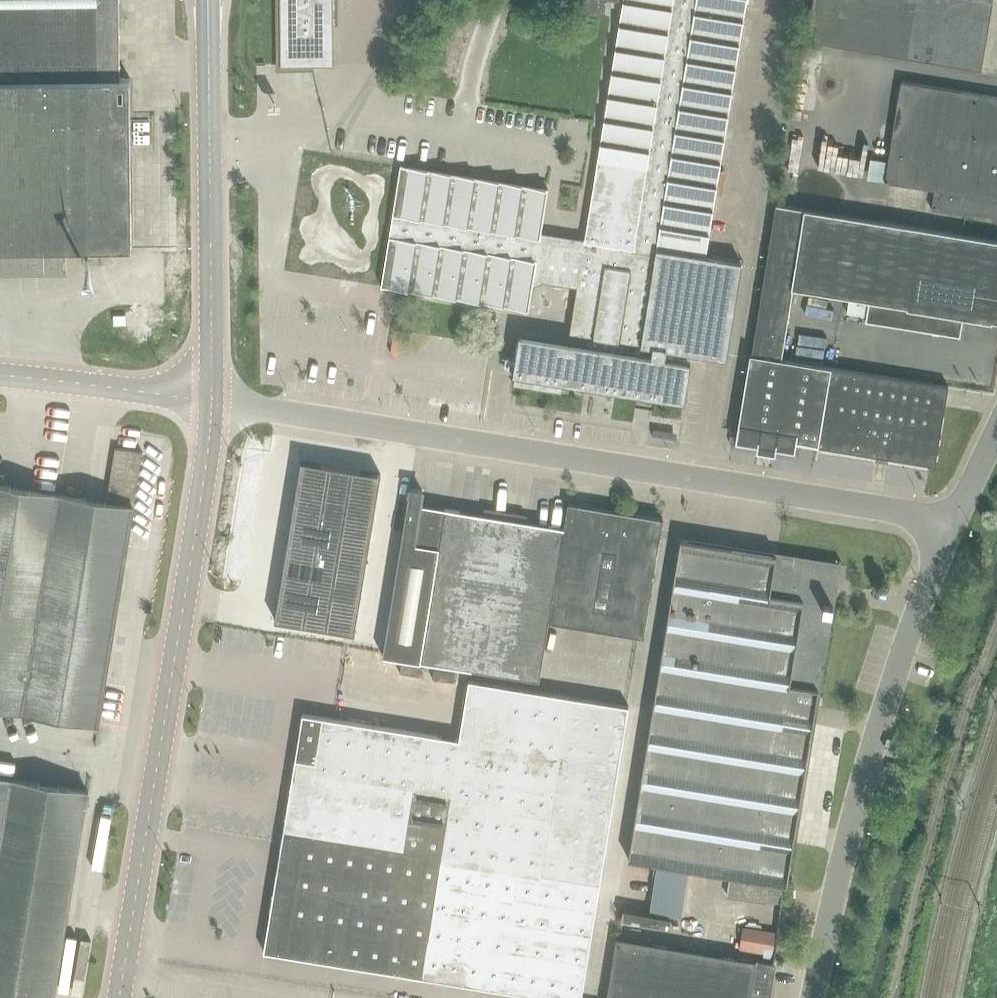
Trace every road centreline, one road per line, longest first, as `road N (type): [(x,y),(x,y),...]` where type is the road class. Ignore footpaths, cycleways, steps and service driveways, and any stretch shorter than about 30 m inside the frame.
road 1 (unclassified): [(955,521),(212,401)]
road 2 (tertiary): [(119,997),(212,401)]
road 3 (unclassified): [(813,997),(878,731),(955,521)]
road 4 (tertiary): [(212,401),(208,0)]
road 5 (unclassified): [(0,376),(212,401)]

